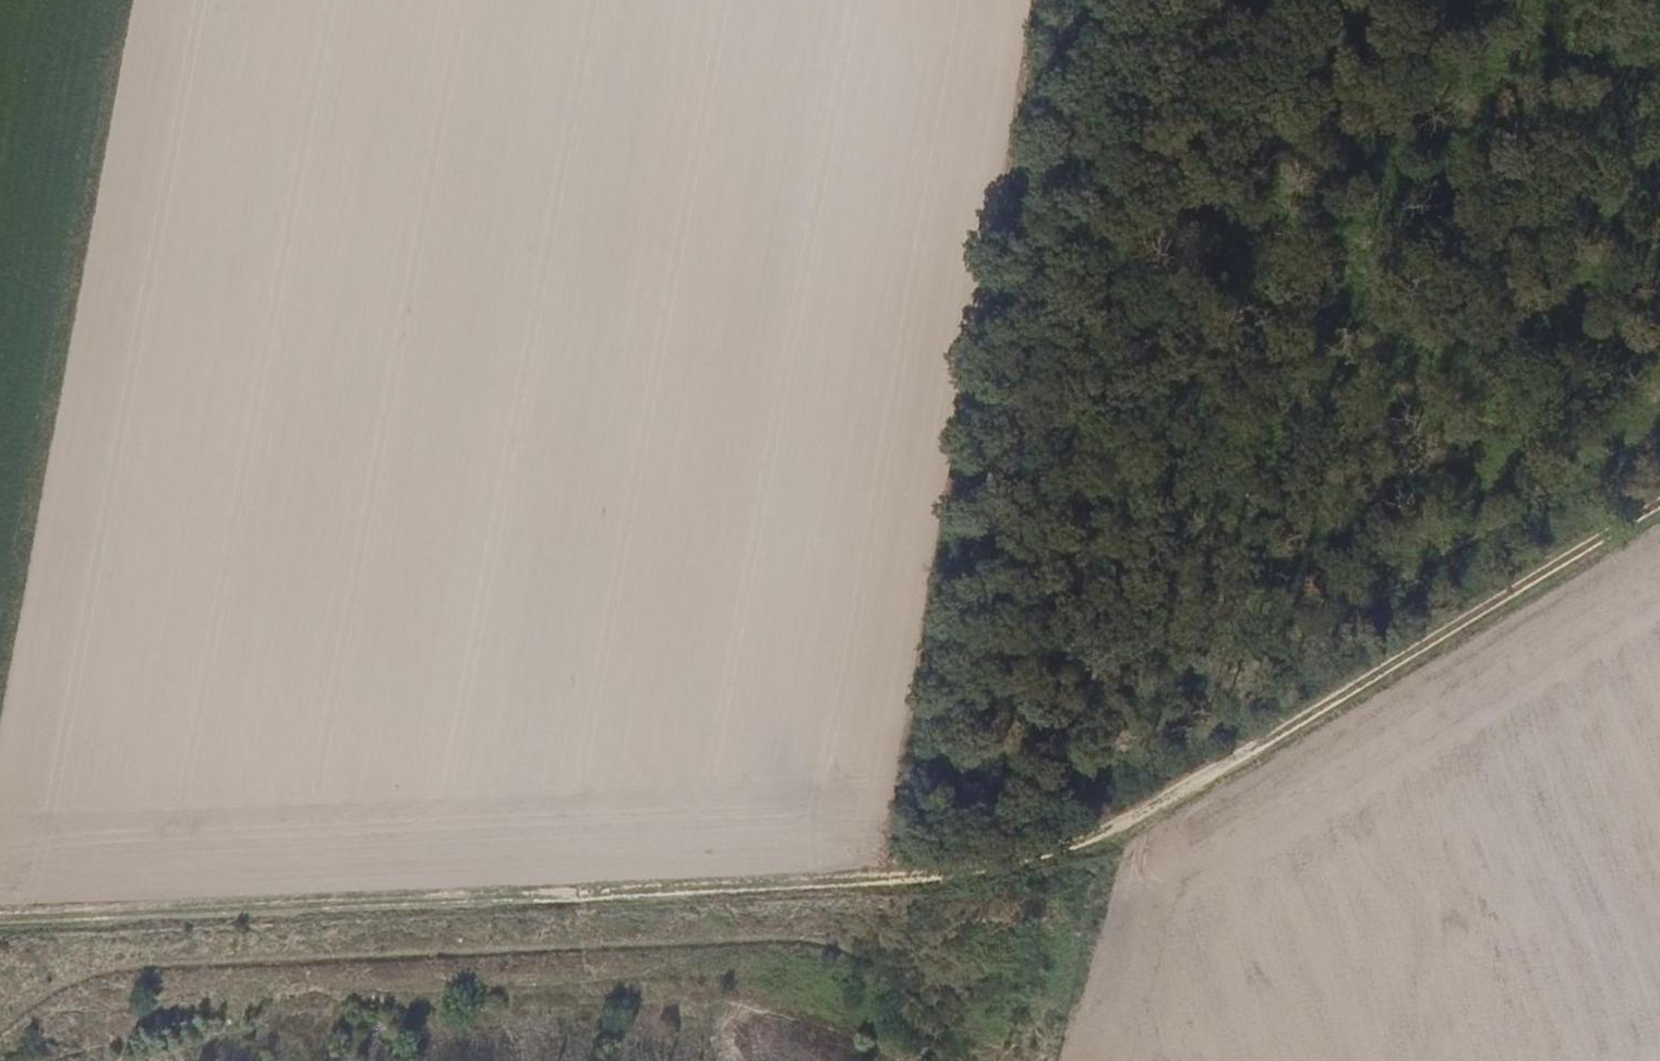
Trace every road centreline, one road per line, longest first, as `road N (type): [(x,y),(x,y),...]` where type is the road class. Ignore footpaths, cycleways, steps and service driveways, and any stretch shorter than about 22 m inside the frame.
road 1 (track): [(1659,503),(1143,830),(940,885),(0,918)]

